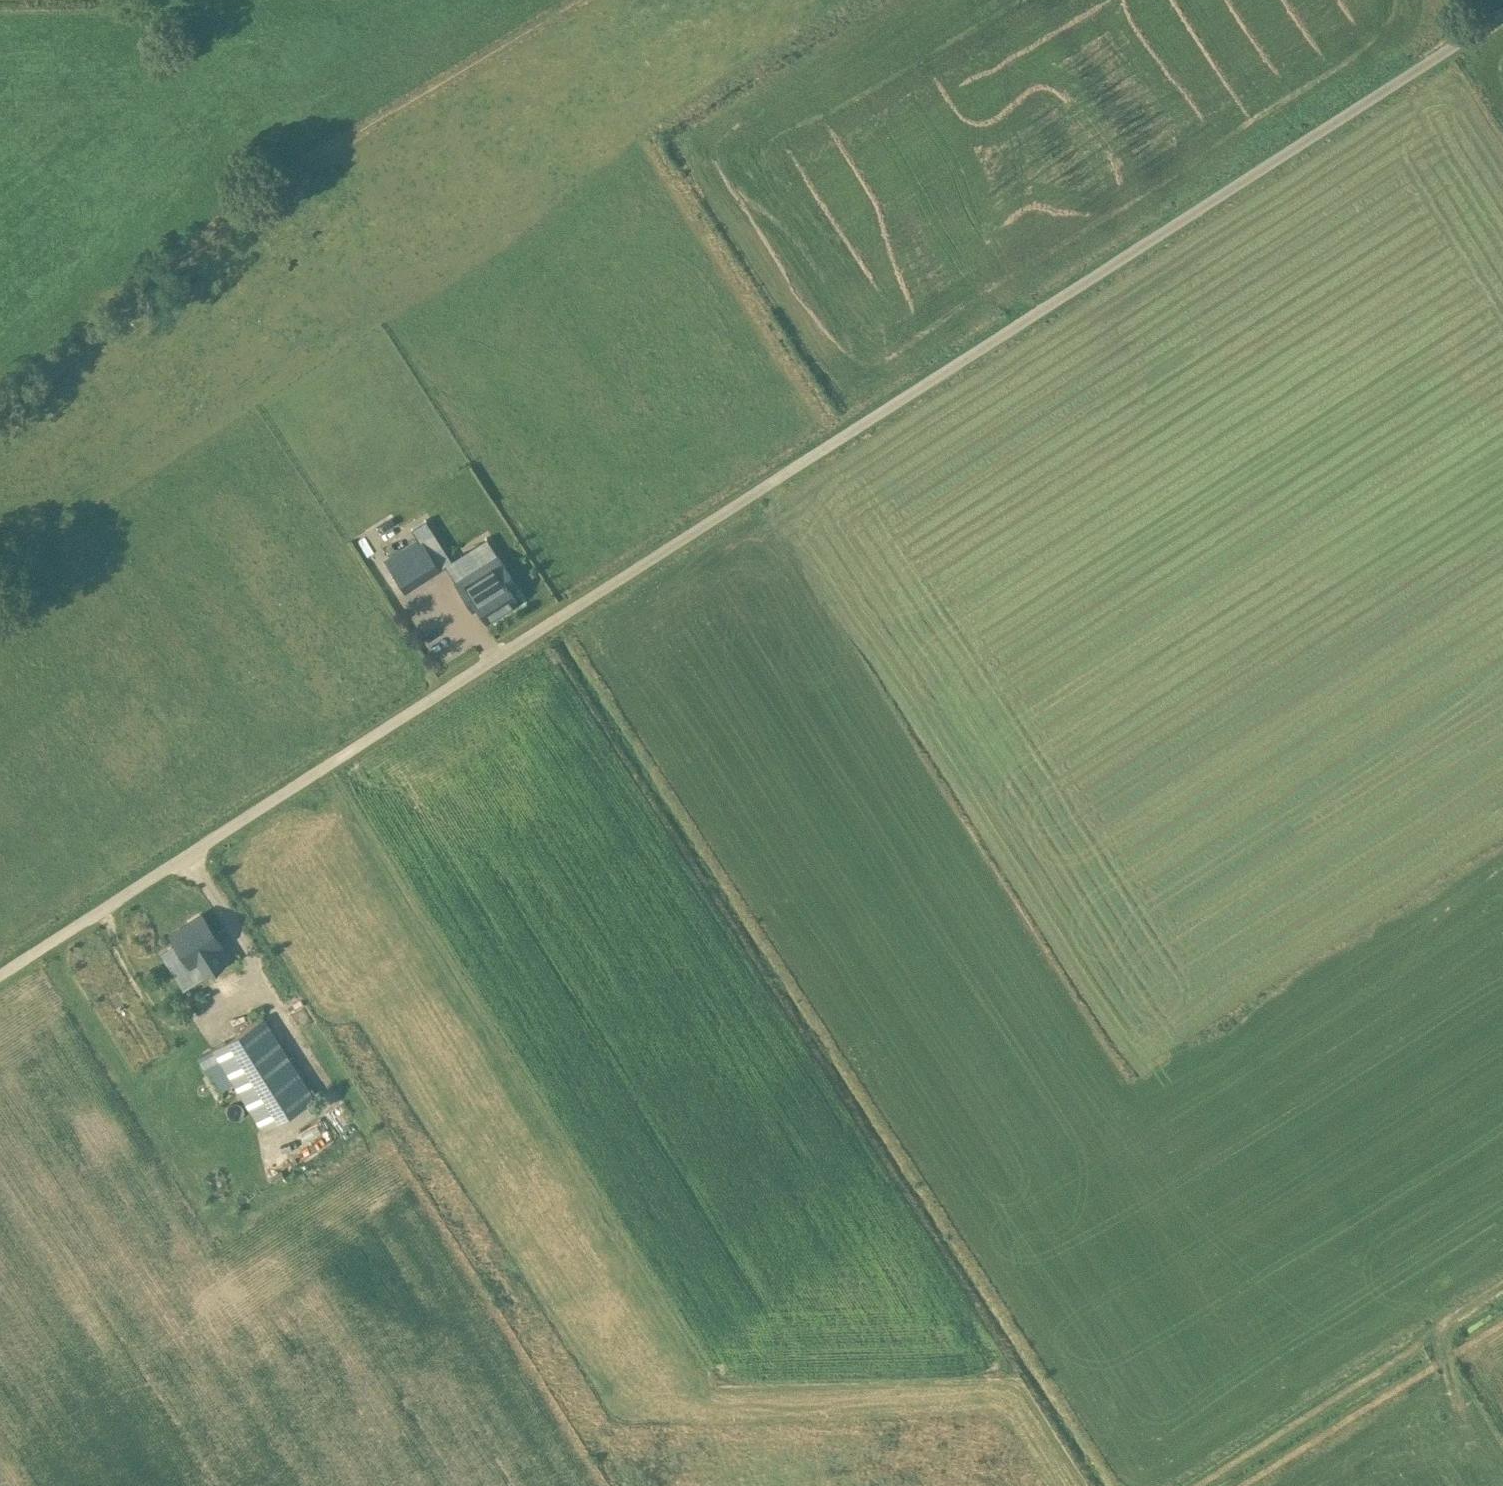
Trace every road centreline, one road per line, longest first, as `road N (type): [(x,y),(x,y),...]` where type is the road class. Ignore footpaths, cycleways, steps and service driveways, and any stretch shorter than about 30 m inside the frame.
road 1 (unclassified): [(0,980),(968,380),(1502,33)]
road 2 (track): [(0,415),(238,213),(582,0)]

